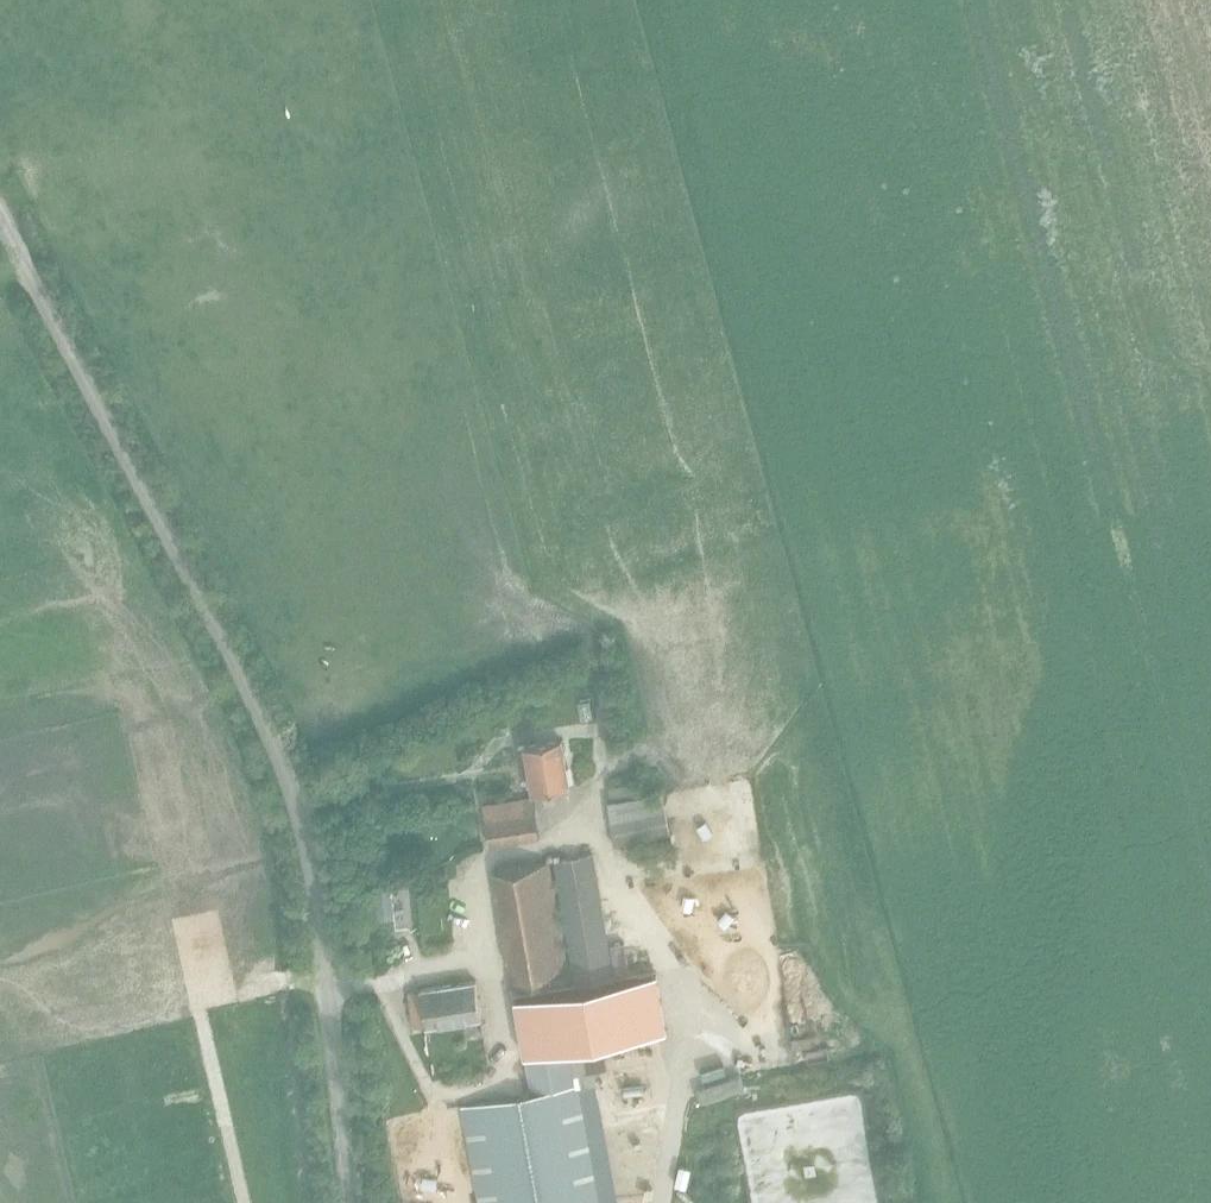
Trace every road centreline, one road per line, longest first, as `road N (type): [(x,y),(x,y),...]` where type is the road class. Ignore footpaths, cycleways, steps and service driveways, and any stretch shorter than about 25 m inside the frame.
road 1 (unclassified): [(352,1202),(321,914),(283,762),(0,224)]

